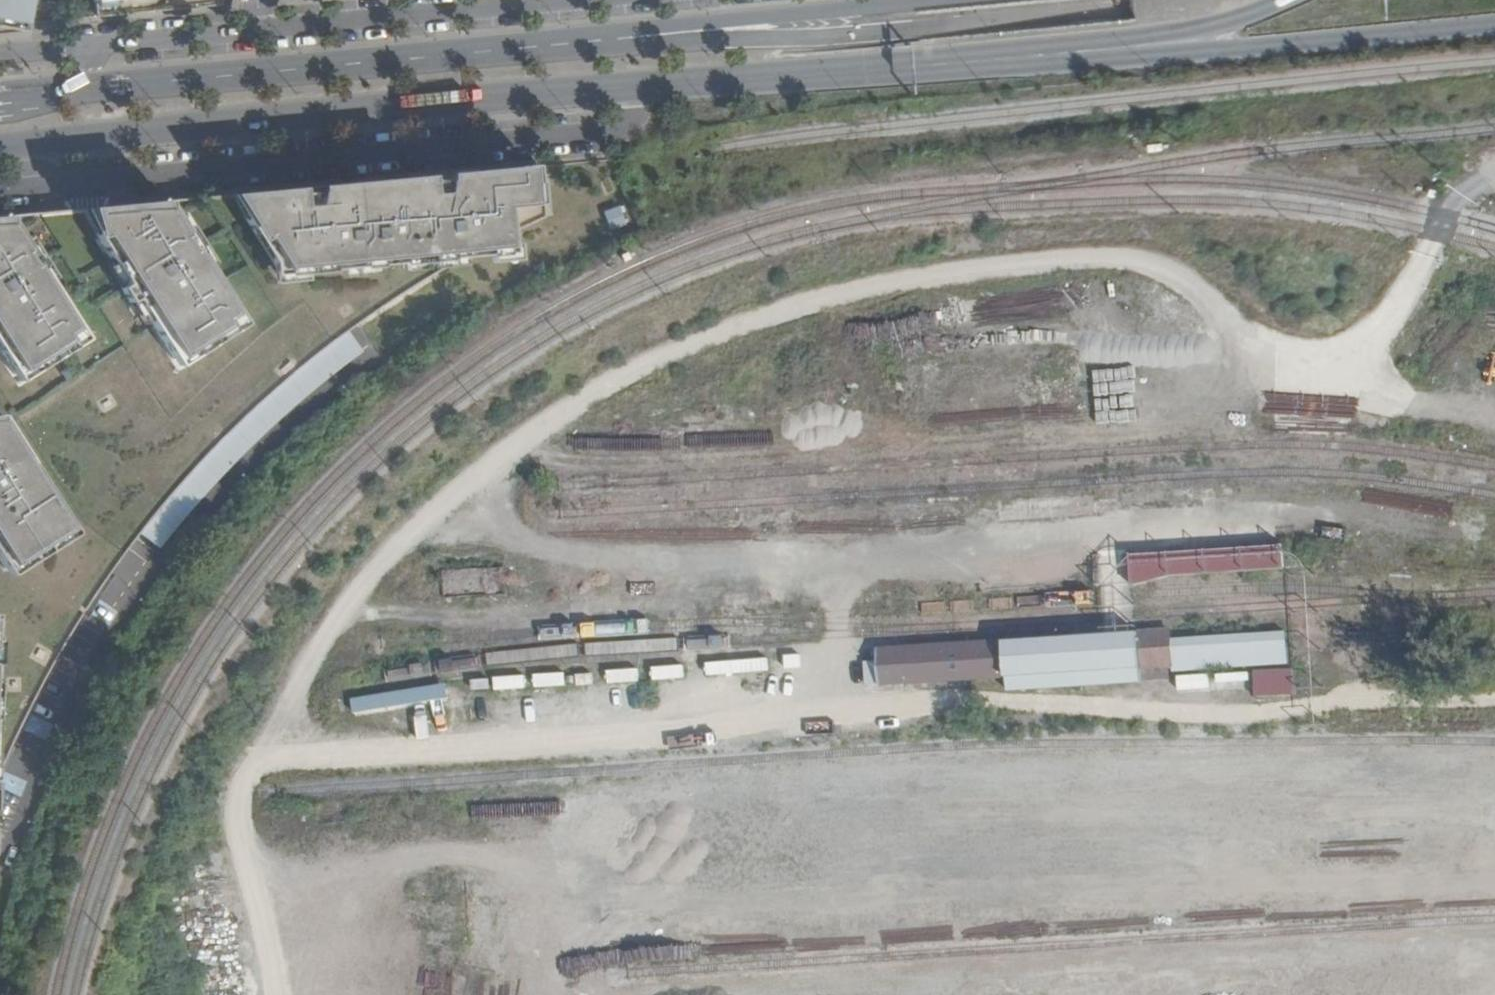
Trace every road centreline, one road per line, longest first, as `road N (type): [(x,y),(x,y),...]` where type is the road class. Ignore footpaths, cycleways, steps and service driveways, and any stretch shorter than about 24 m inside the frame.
road 1 (track): [(269,737),(287,667),(336,589),(419,498),(593,374),(693,329),(895,271),(1116,248),(1169,260),(1260,348),(1305,363),(1357,356),(1402,317),(1428,255)]
road 2 (track): [(1494,775),(1057,795),(962,772),(580,793),(454,824),(307,895)]
road 3 (track): [(152,994),(160,937),(207,805),(238,756),(269,737),(930,694)]
road 4 (primary): [(0,141),(814,70)]
road 5 (primary): [(1227,0),(899,31),(483,51)]
road 6 (primary): [(814,70),(1060,63),(1494,25)]
road 7 (primary): [(814,70),(1171,33),(1286,0)]
road 8 (primary): [(937,0),(615,29),(483,51)]
road 9 (primary): [(483,51),(79,88)]
road 10 (residential): [(606,0),(253,32)]
road 11 (track): [(311,994),(307,895),(207,805)]
road 12 (residential): [(253,32),(97,46)]

